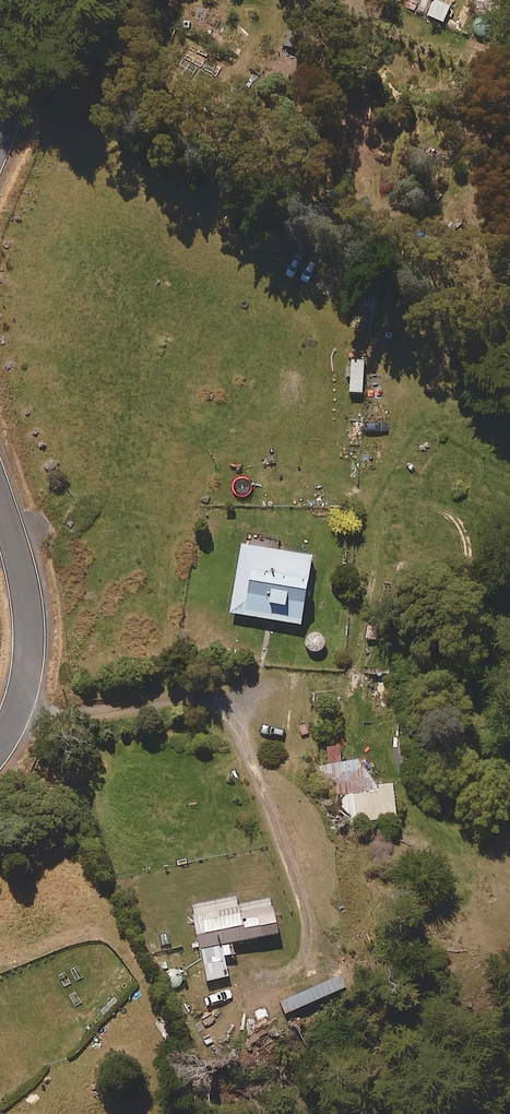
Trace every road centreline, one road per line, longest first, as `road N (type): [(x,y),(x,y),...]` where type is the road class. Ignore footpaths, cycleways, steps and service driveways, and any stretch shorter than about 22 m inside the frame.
road 1 (secondary): [(0,742),(27,681),(31,614),(0,492)]

